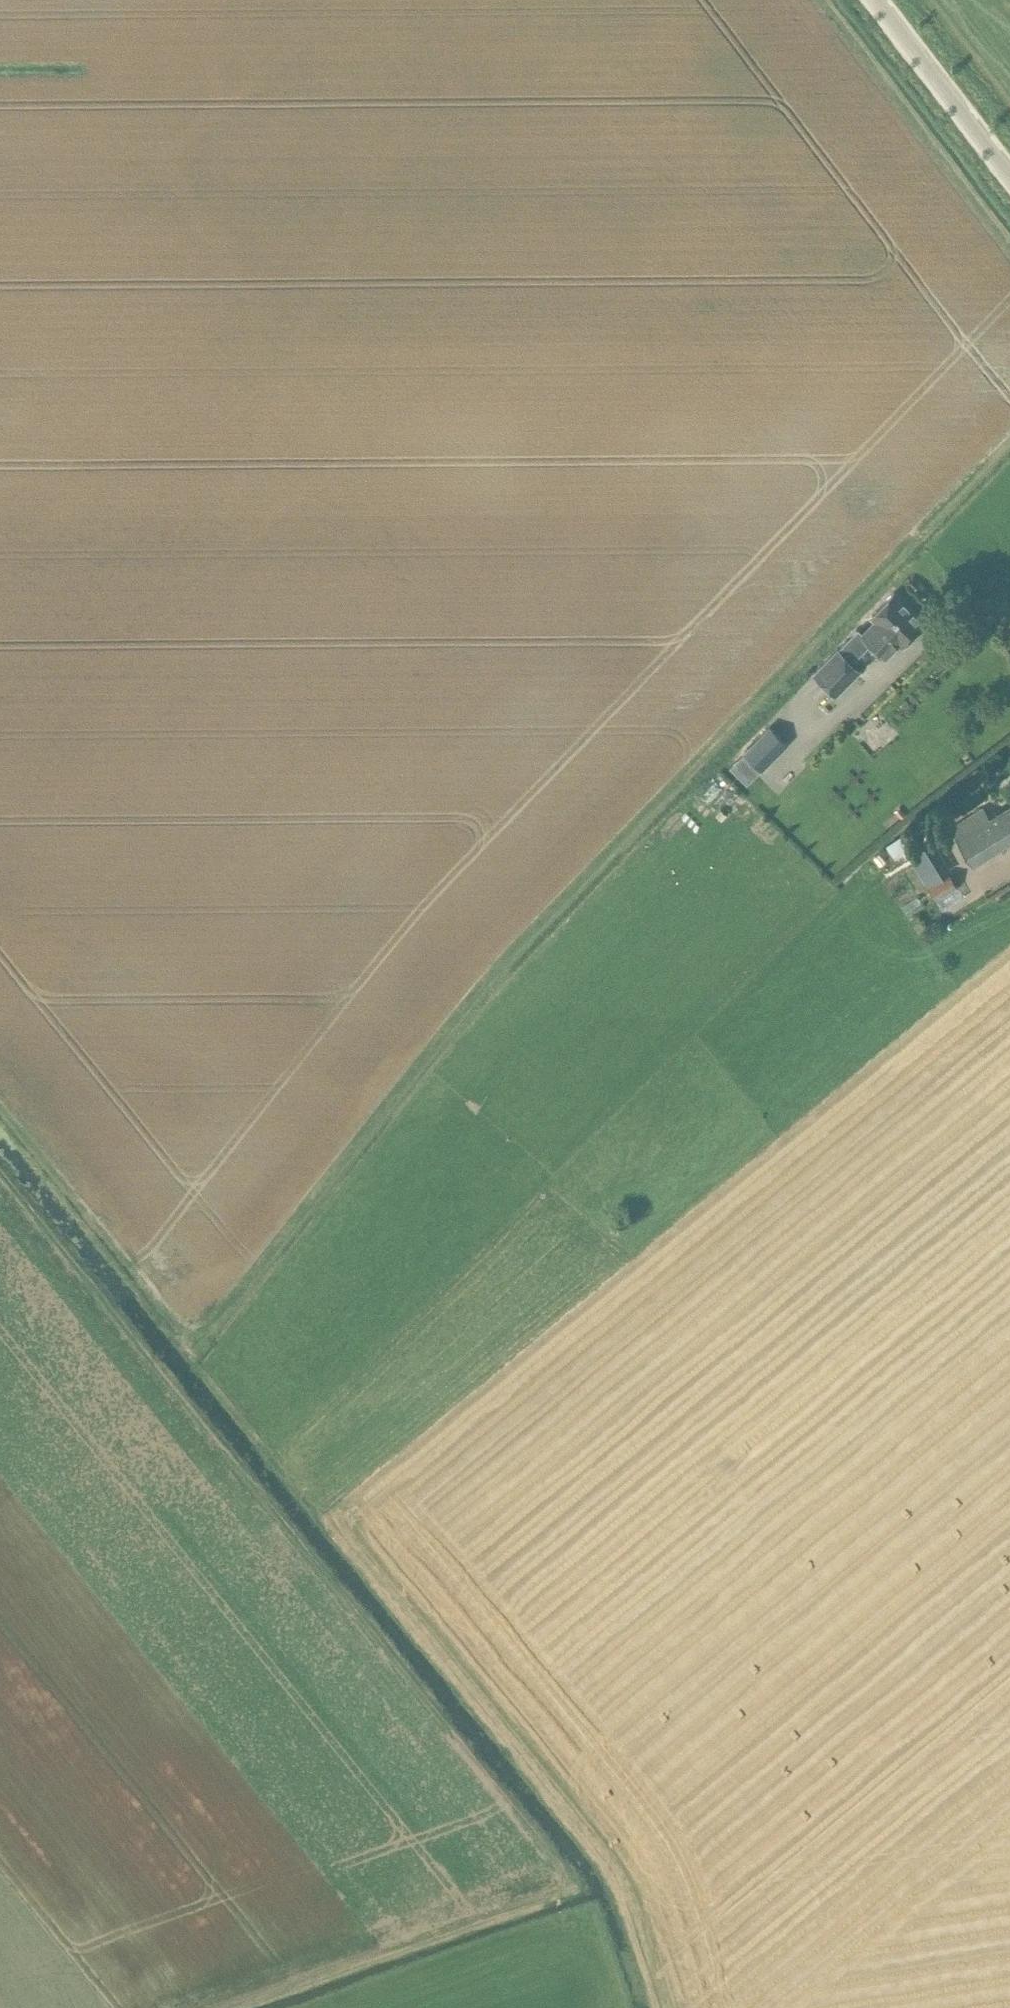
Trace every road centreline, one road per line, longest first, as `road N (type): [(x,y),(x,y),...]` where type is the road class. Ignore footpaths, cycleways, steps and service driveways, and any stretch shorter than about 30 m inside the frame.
road 1 (unclassified): [(1009,167),(883,0)]

